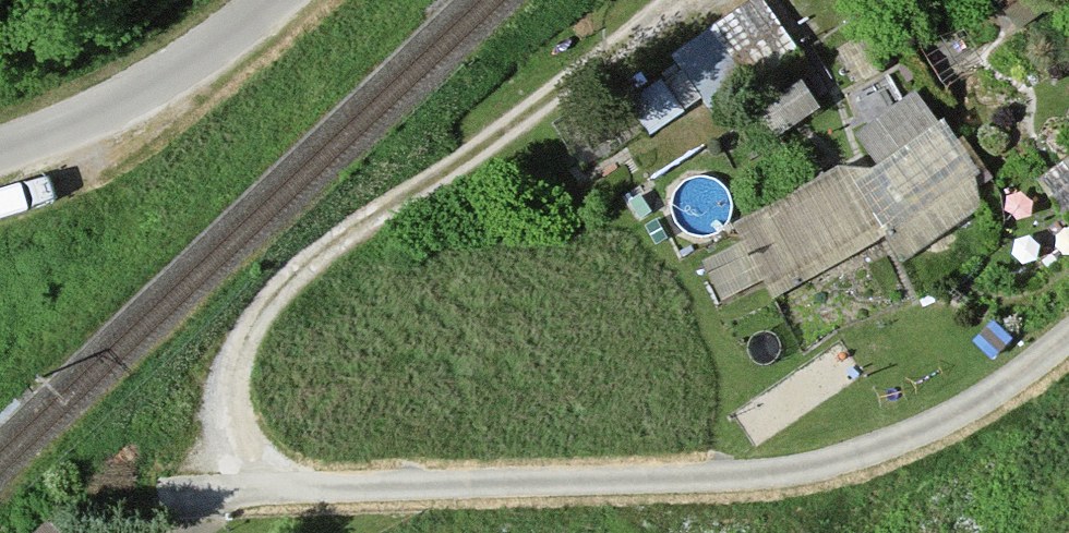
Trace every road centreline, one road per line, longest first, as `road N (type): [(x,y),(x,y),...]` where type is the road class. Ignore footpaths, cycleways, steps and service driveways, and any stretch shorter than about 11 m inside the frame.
road 1 (track): [(245,490),(226,420),(247,345),(294,280),(675,0)]
road 2 (residential): [(0,153),(115,107),(281,0)]

